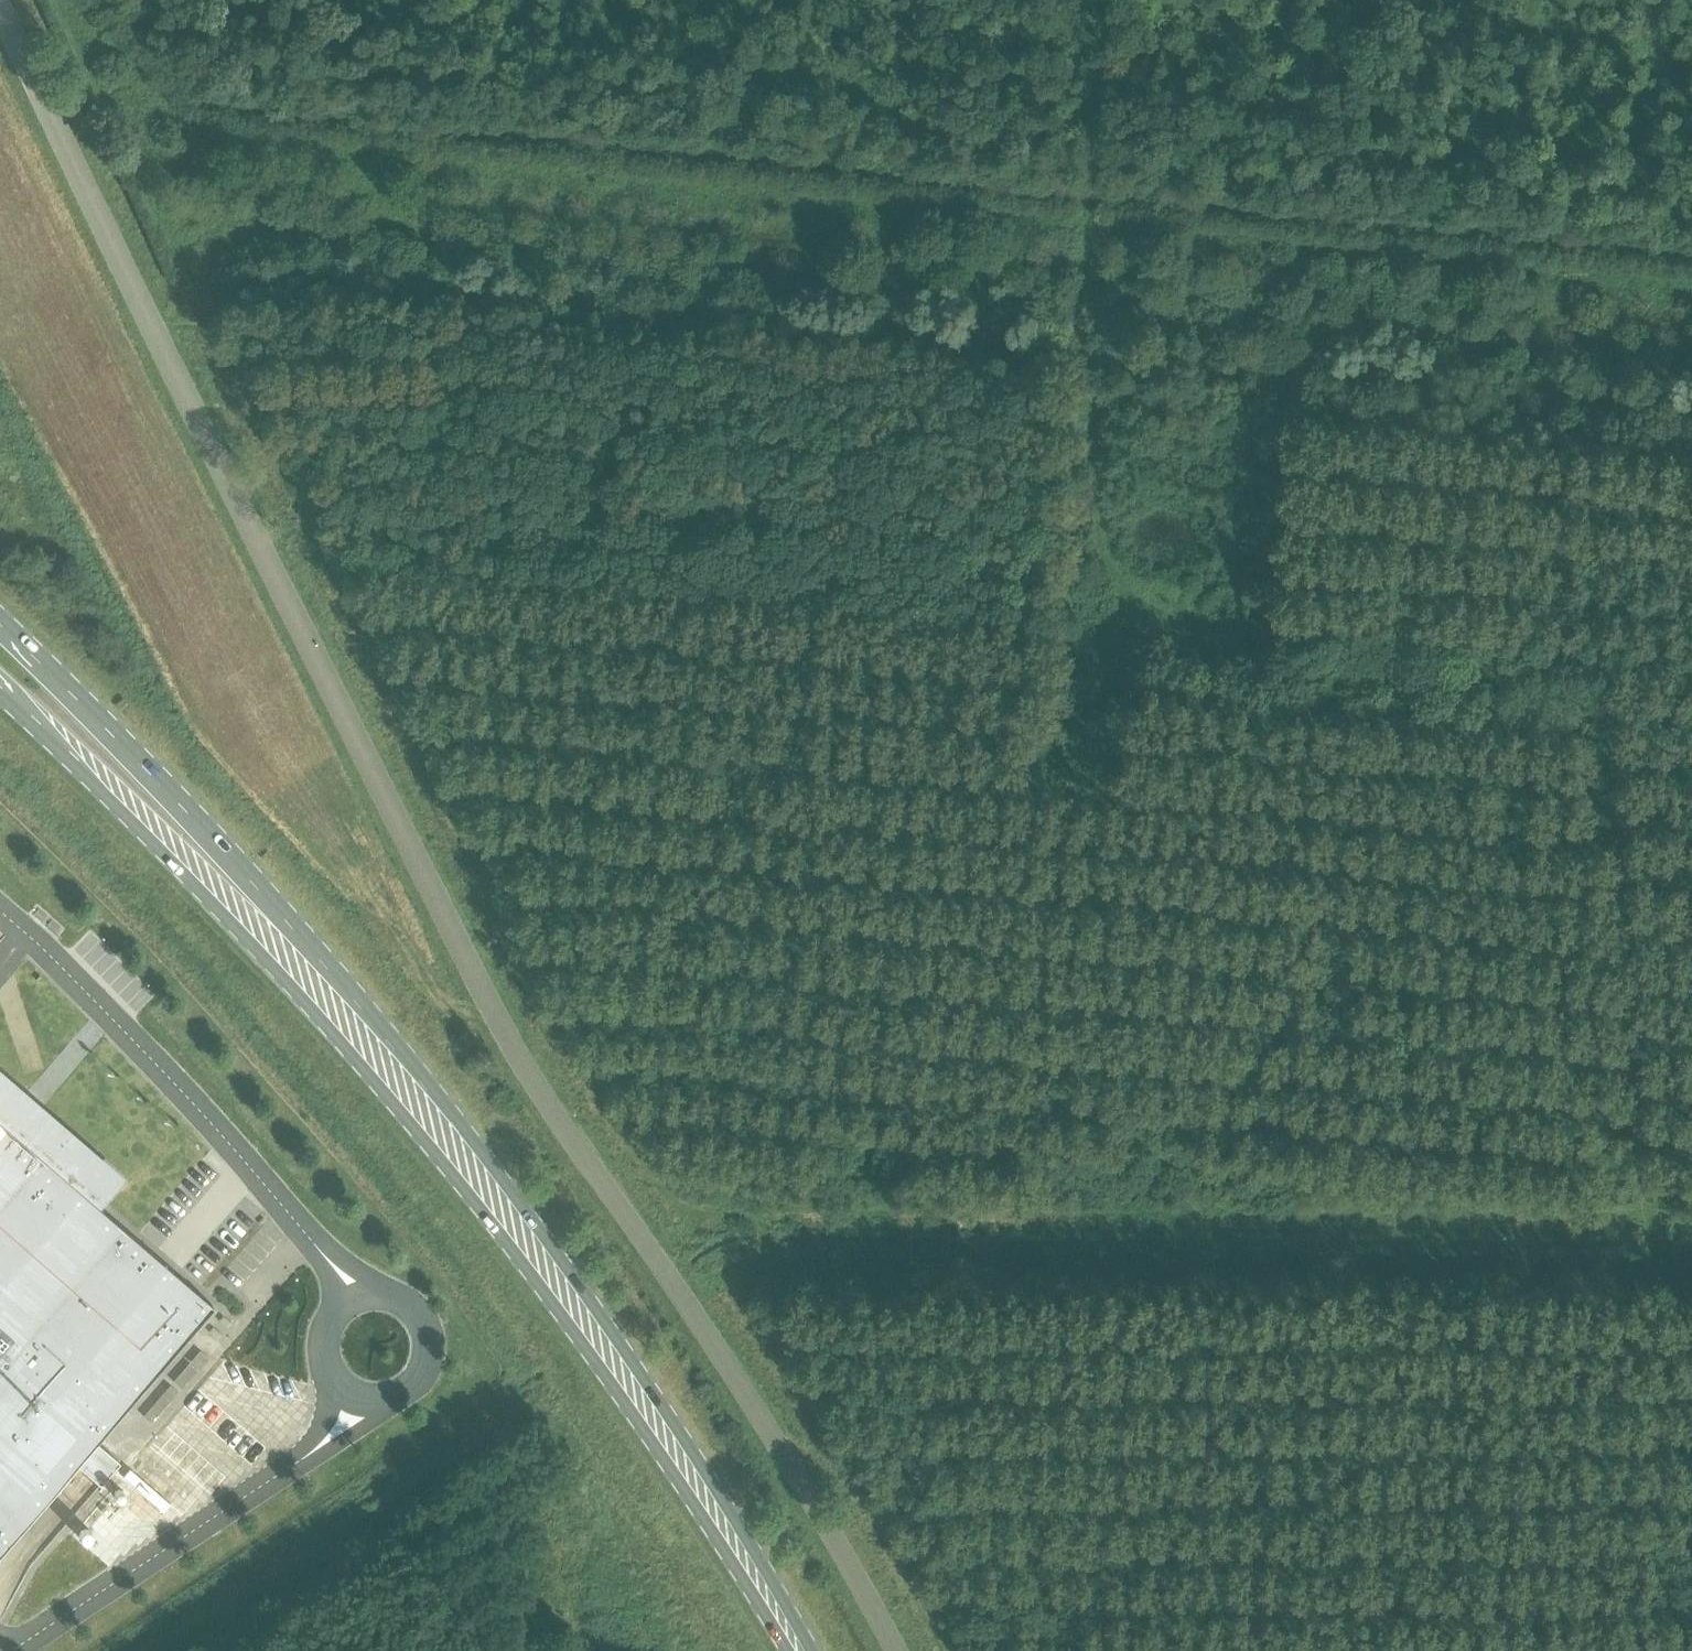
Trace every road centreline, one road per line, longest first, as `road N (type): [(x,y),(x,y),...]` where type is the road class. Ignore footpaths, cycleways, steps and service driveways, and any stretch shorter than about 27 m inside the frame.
road 1 (unclassified): [(892,1650),(813,1501),(502,1024),(0,4)]
road 2 (primary): [(221,877),(439,1129),(592,1330),(793,1650)]
road 3 (primary): [(221,877),(148,772),(0,626)]
road 4 (primary): [(0,690),(221,877)]

